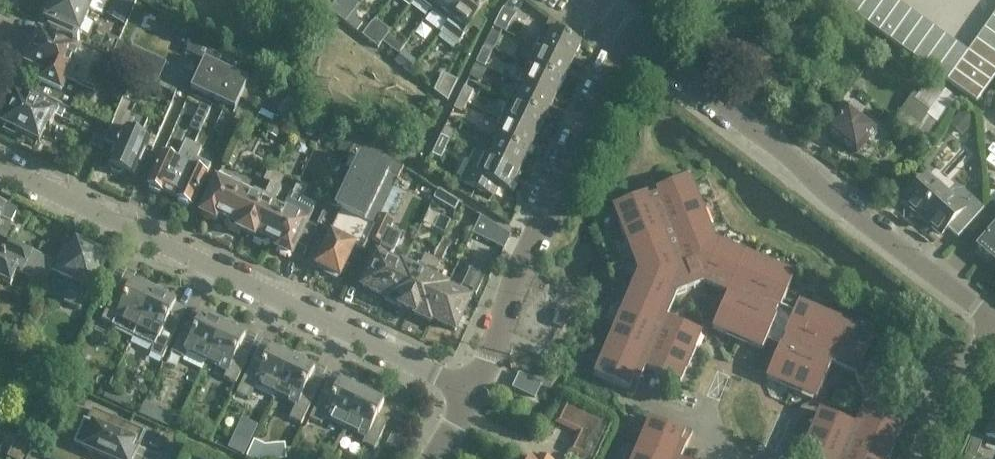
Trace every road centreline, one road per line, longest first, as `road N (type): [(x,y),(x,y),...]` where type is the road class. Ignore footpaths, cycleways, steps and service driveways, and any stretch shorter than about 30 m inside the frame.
road 1 (residential): [(469,385),(0,166)]
road 2 (residential): [(994,314),(828,193),(782,142),(643,47)]
road 3 (residential): [(469,385),(532,239),(643,47)]
road 4 (residential): [(994,318),(950,383),(919,458)]

